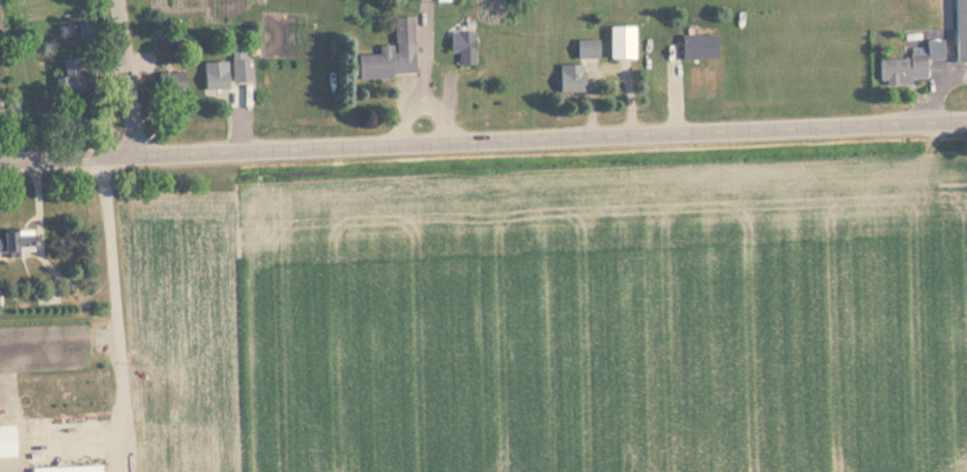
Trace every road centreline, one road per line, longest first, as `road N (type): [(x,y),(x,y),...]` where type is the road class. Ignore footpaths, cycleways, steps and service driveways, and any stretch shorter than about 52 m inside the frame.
road 1 (secondary): [(0,160),(966,120)]
road 2 (residential): [(137,152),(116,0)]

